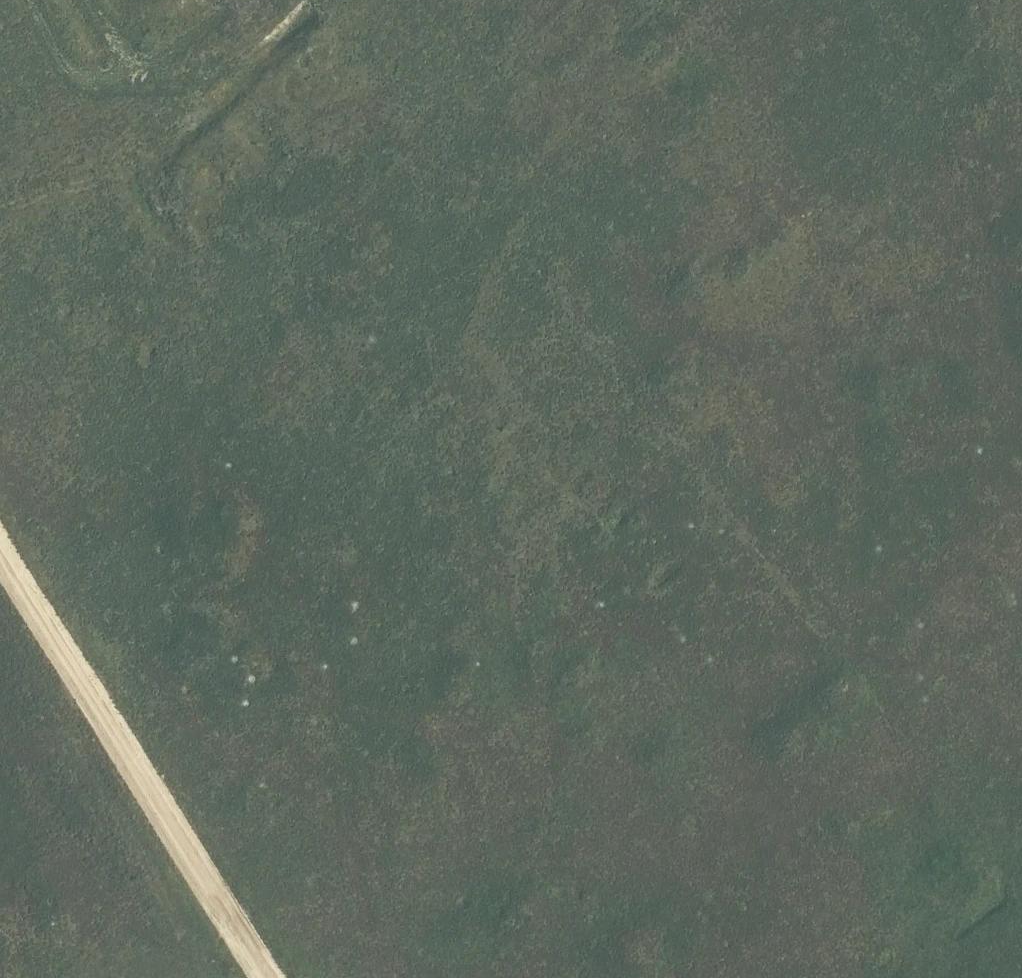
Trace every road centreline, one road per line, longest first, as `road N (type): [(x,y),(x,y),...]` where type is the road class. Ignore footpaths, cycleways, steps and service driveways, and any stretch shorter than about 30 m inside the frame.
road 1 (track): [(0,548),(30,607),(276,977)]

